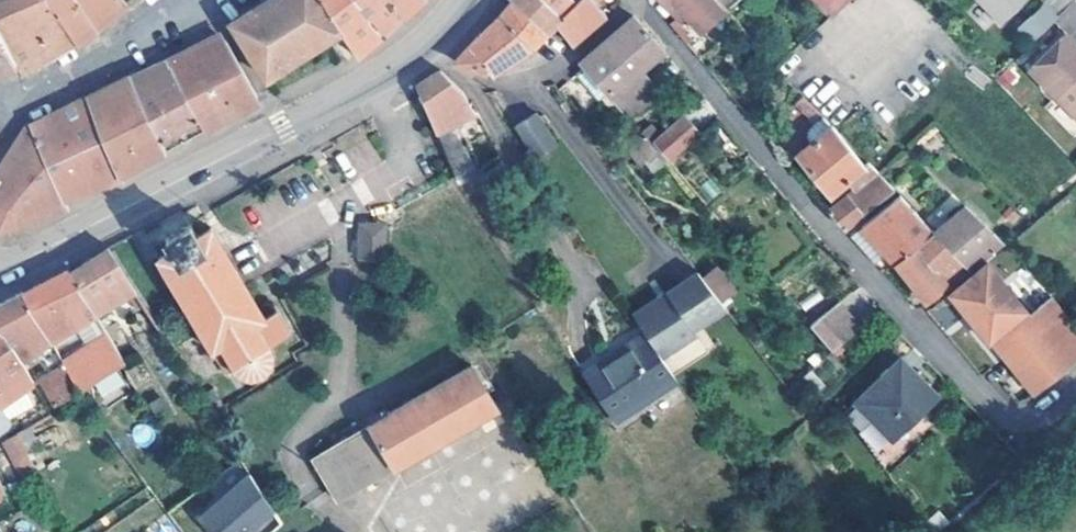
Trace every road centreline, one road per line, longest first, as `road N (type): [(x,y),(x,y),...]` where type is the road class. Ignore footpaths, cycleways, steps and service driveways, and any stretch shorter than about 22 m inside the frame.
road 1 (residential): [(638,4),(820,221),(1001,417),(1031,424),(1075,393)]
road 2 (secondary): [(0,272),(379,77),(428,42)]
road 3 (residential): [(428,42),(465,79),(533,77),(638,4)]
road 4 (residential): [(32,90),(175,0)]

